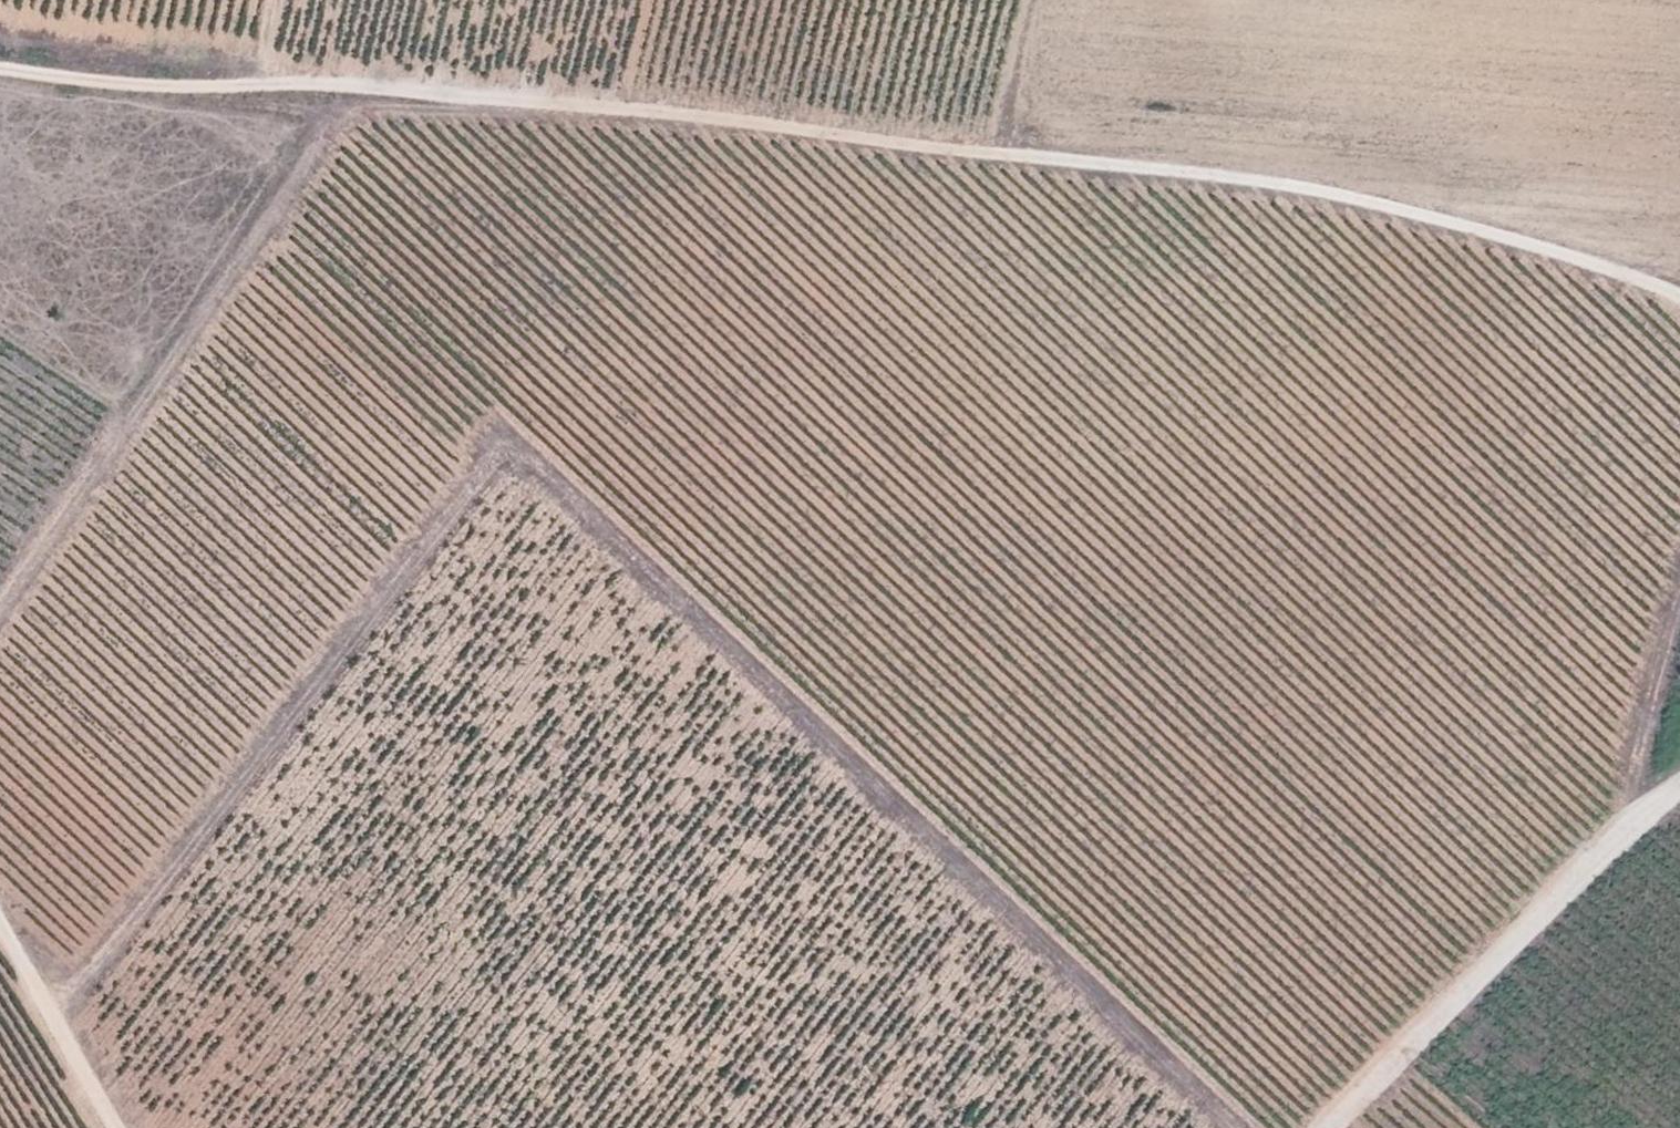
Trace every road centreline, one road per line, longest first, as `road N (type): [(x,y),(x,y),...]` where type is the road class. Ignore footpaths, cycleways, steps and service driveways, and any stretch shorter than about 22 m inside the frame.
road 1 (track): [(0,65),(109,79),(744,117),(1180,171),(1431,212),(1584,256),(1679,298)]
road 2 (track): [(1329,1127),(1679,783)]
road 3 (track): [(0,915),(116,1127)]

